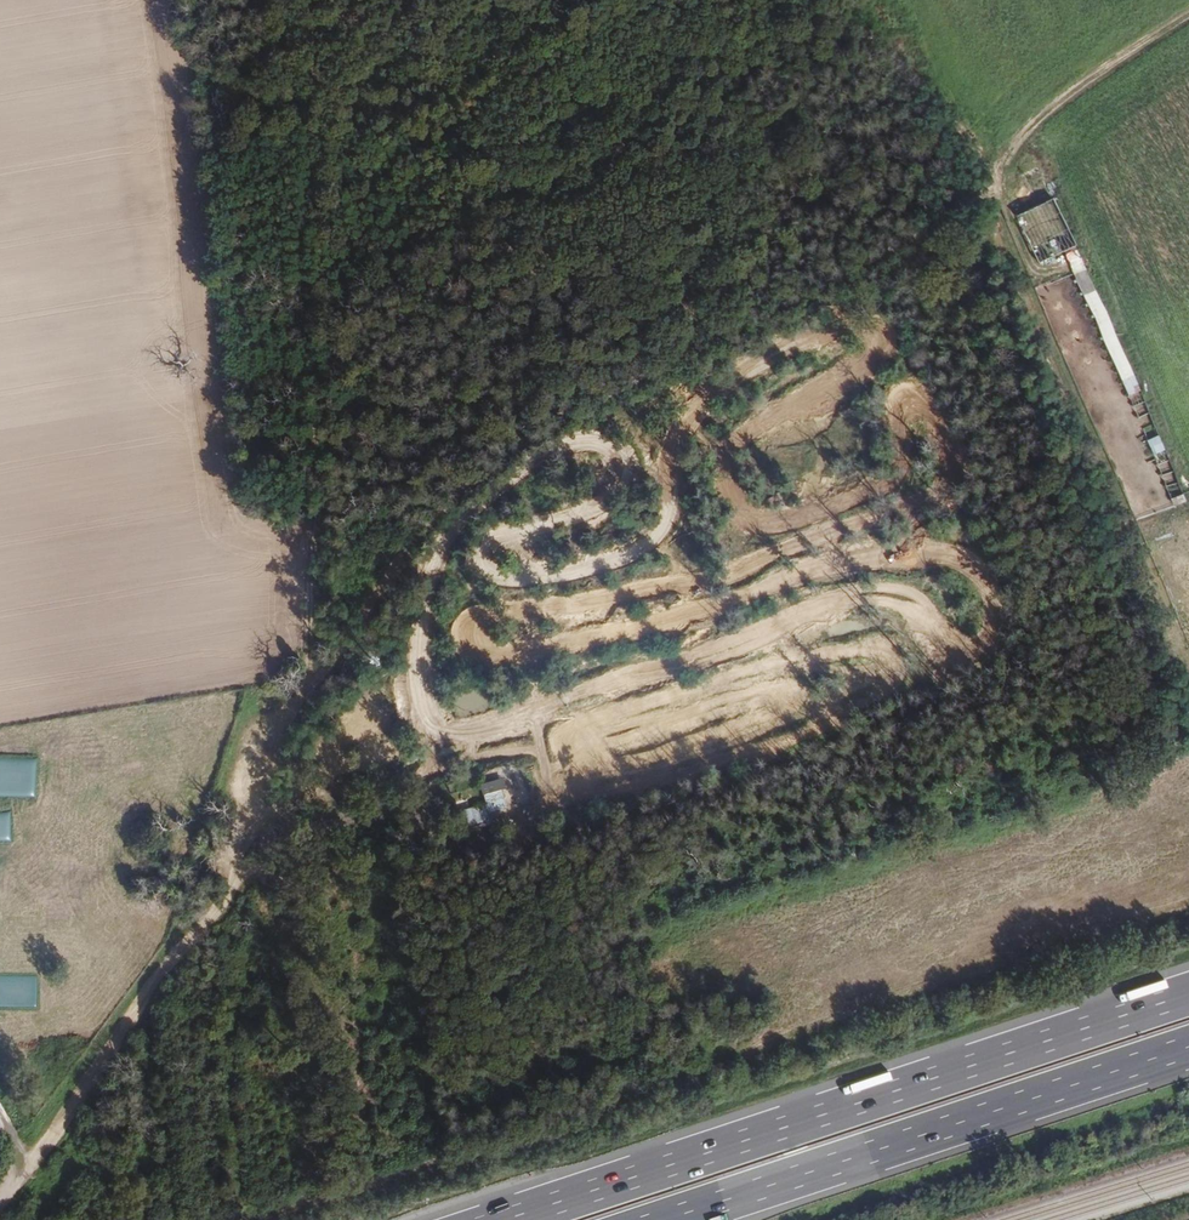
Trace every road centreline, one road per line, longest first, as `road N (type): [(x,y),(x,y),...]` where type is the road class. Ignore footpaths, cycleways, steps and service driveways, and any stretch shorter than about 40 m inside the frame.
road 1 (track): [(309,668),(266,740),(253,811),(289,782),(358,764),(438,760),(471,736),(507,733),(529,742),(566,778),(562,753),(587,728),(871,663),(917,638),(925,615),(914,608),(810,624),(565,713),(435,731),(411,725),(431,611),(457,552),(505,512),(540,515),(591,505),(606,457),(639,421),(649,426),(670,500),(670,537),(659,561),(636,575),(501,580),(476,608),(477,632),(486,639),(579,641),(642,627),(678,632),(714,597),(789,587),(858,553),(971,571),(962,441),(918,363),(877,365),(802,422),(800,448),(852,481),(867,500),(866,512),(827,538),(773,549),(749,546),(733,523),(718,434),(705,411),(667,399)]
road 2 (track): [(309,668),(349,636),(441,515),(518,456),(612,399),(858,282),(890,259),(886,242),(1188,14)]
road 3 (motorway): [(1188,992),(501,1219)]
road 4 (track): [(307,0),(311,24),(295,147),(298,280),(318,481),(316,600),(303,656),(309,668)]
road 5 (motorway): [(668,1219),(1188,1047)]
road 6 (track): [(971,571),(979,637),(909,709),(616,789),(566,778)]
road 7 (unclassified): [(253,811),(209,910),(153,978),(68,1110),(0,1186)]

